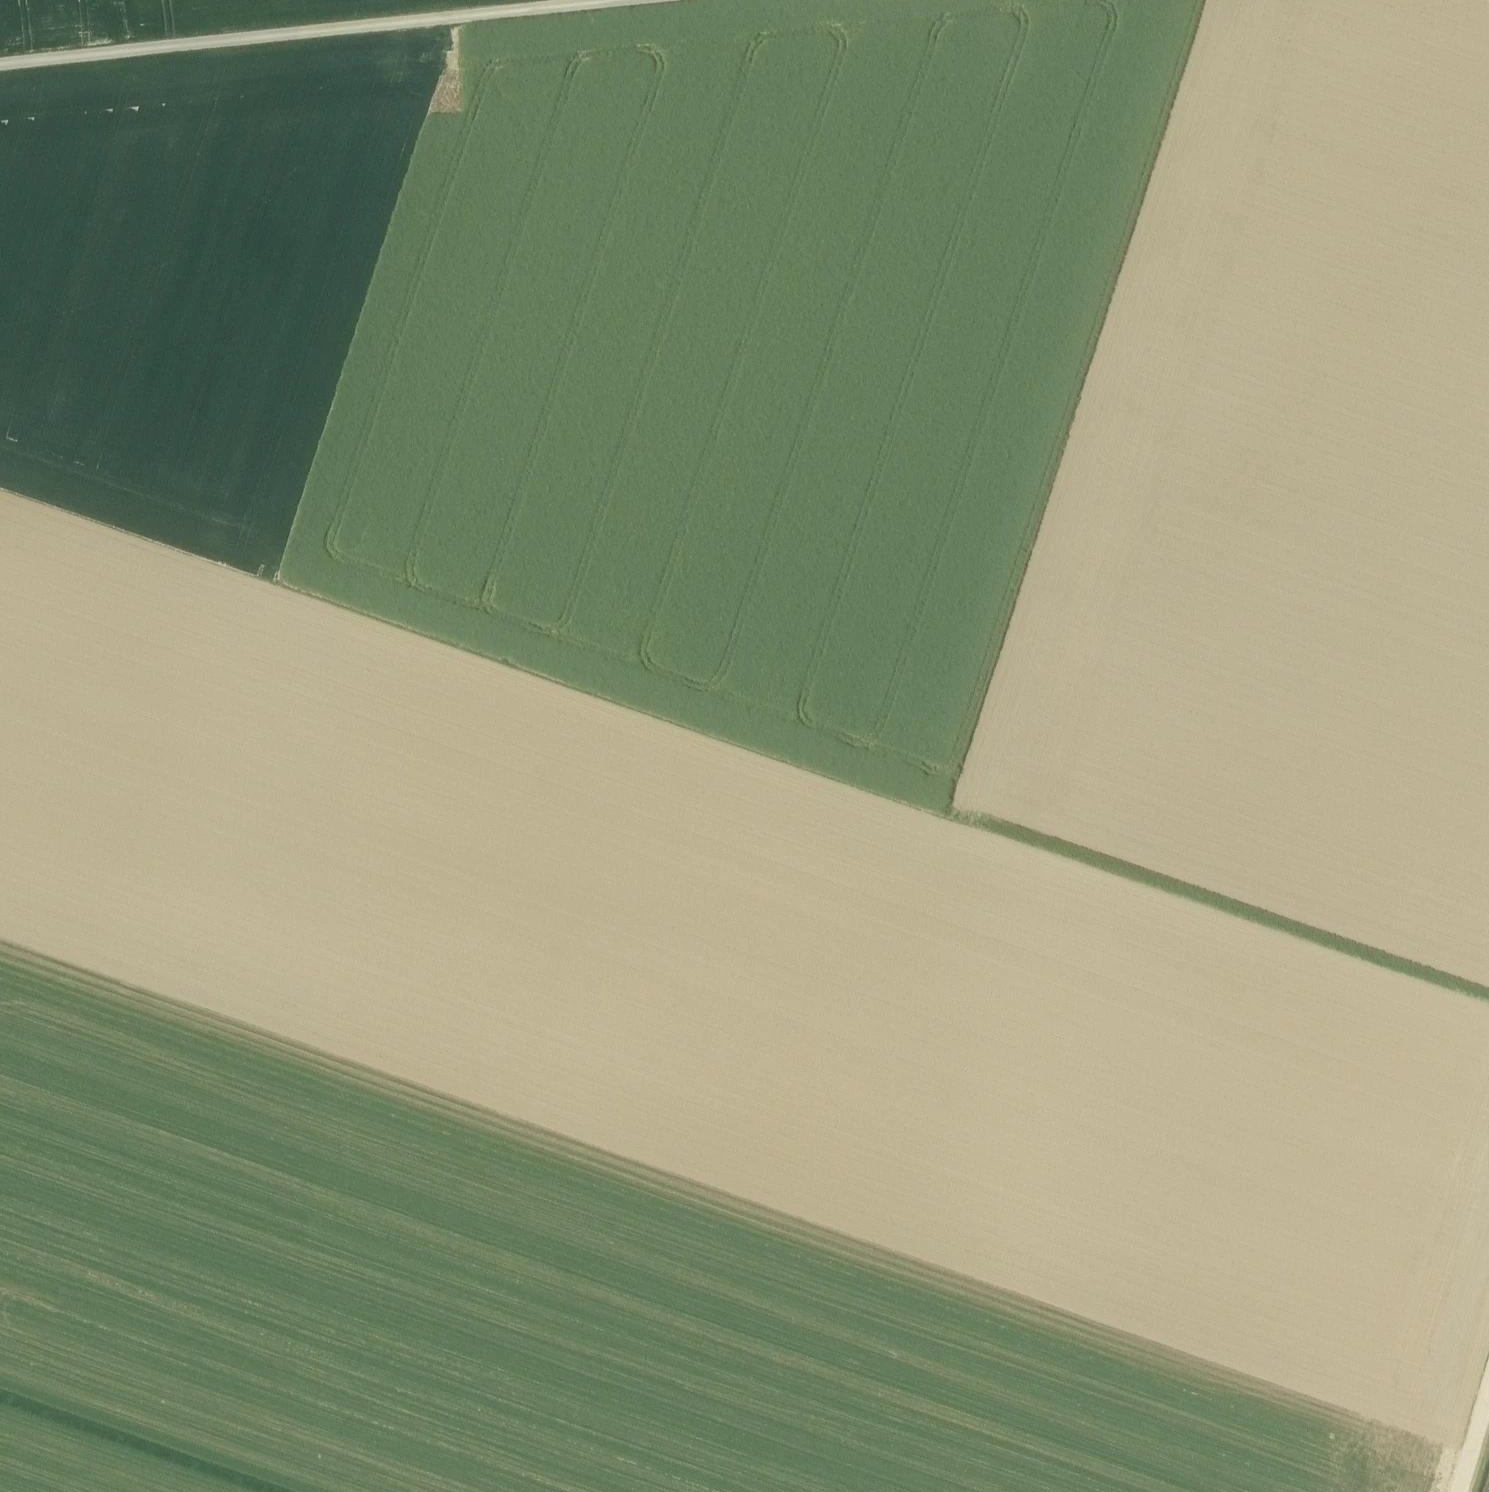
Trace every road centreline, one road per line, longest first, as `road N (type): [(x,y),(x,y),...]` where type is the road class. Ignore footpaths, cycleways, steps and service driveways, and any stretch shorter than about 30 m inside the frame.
road 1 (track): [(1488,1005),(0,484)]
road 2 (track): [(616,0),(0,63)]

